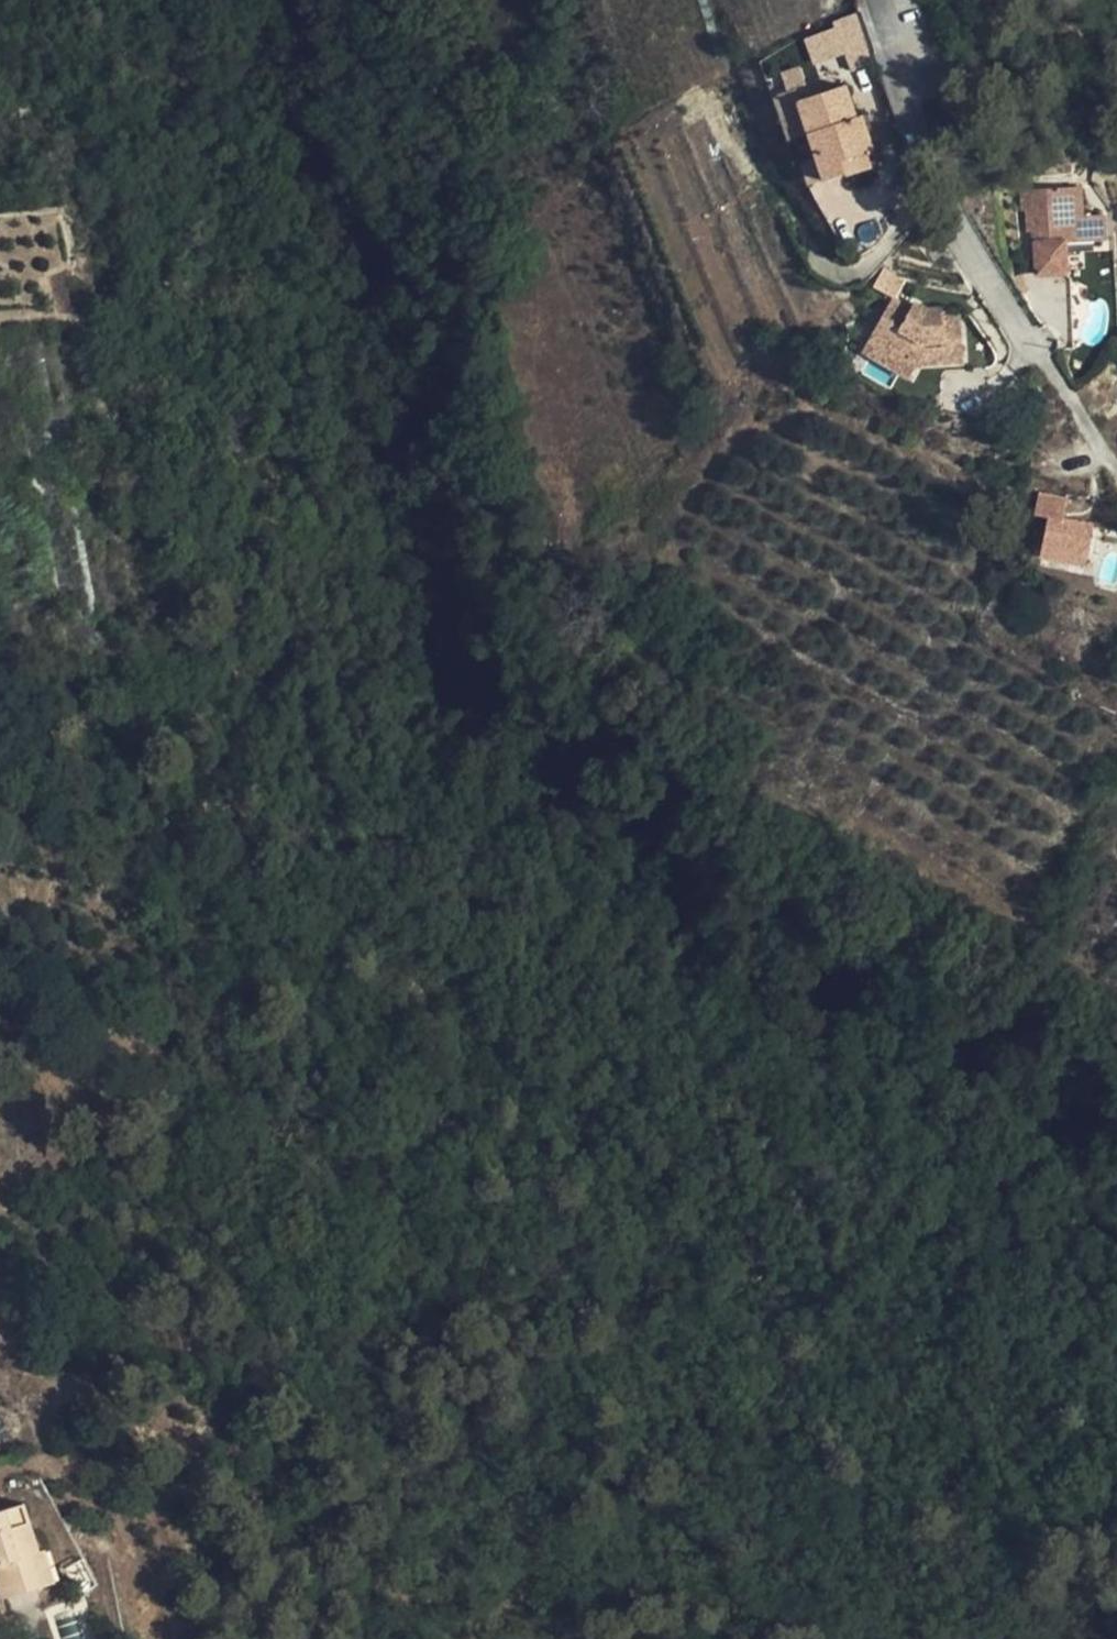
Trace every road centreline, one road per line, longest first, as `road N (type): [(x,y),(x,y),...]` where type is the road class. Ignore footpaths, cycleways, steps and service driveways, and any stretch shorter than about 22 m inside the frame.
road 1 (residential): [(881,0),(920,132),(969,243),(1116,466)]

